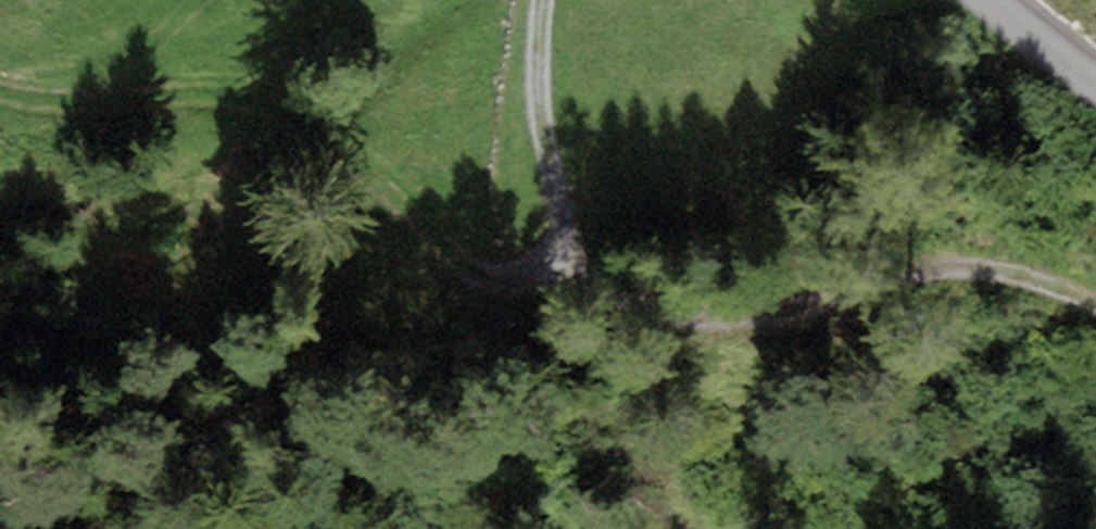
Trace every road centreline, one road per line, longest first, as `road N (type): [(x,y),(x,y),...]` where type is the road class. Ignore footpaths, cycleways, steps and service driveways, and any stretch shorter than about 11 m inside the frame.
road 1 (track): [(543,0),(540,59),(550,165),(572,236),(630,304),(686,321),(752,319),(928,268),(1013,271),(1095,305)]
road 2 (track): [(0,108),(307,106),(398,204),(481,276),(524,278),(556,266),(572,236)]
road 3 (track): [(1095,84),(996,0)]

